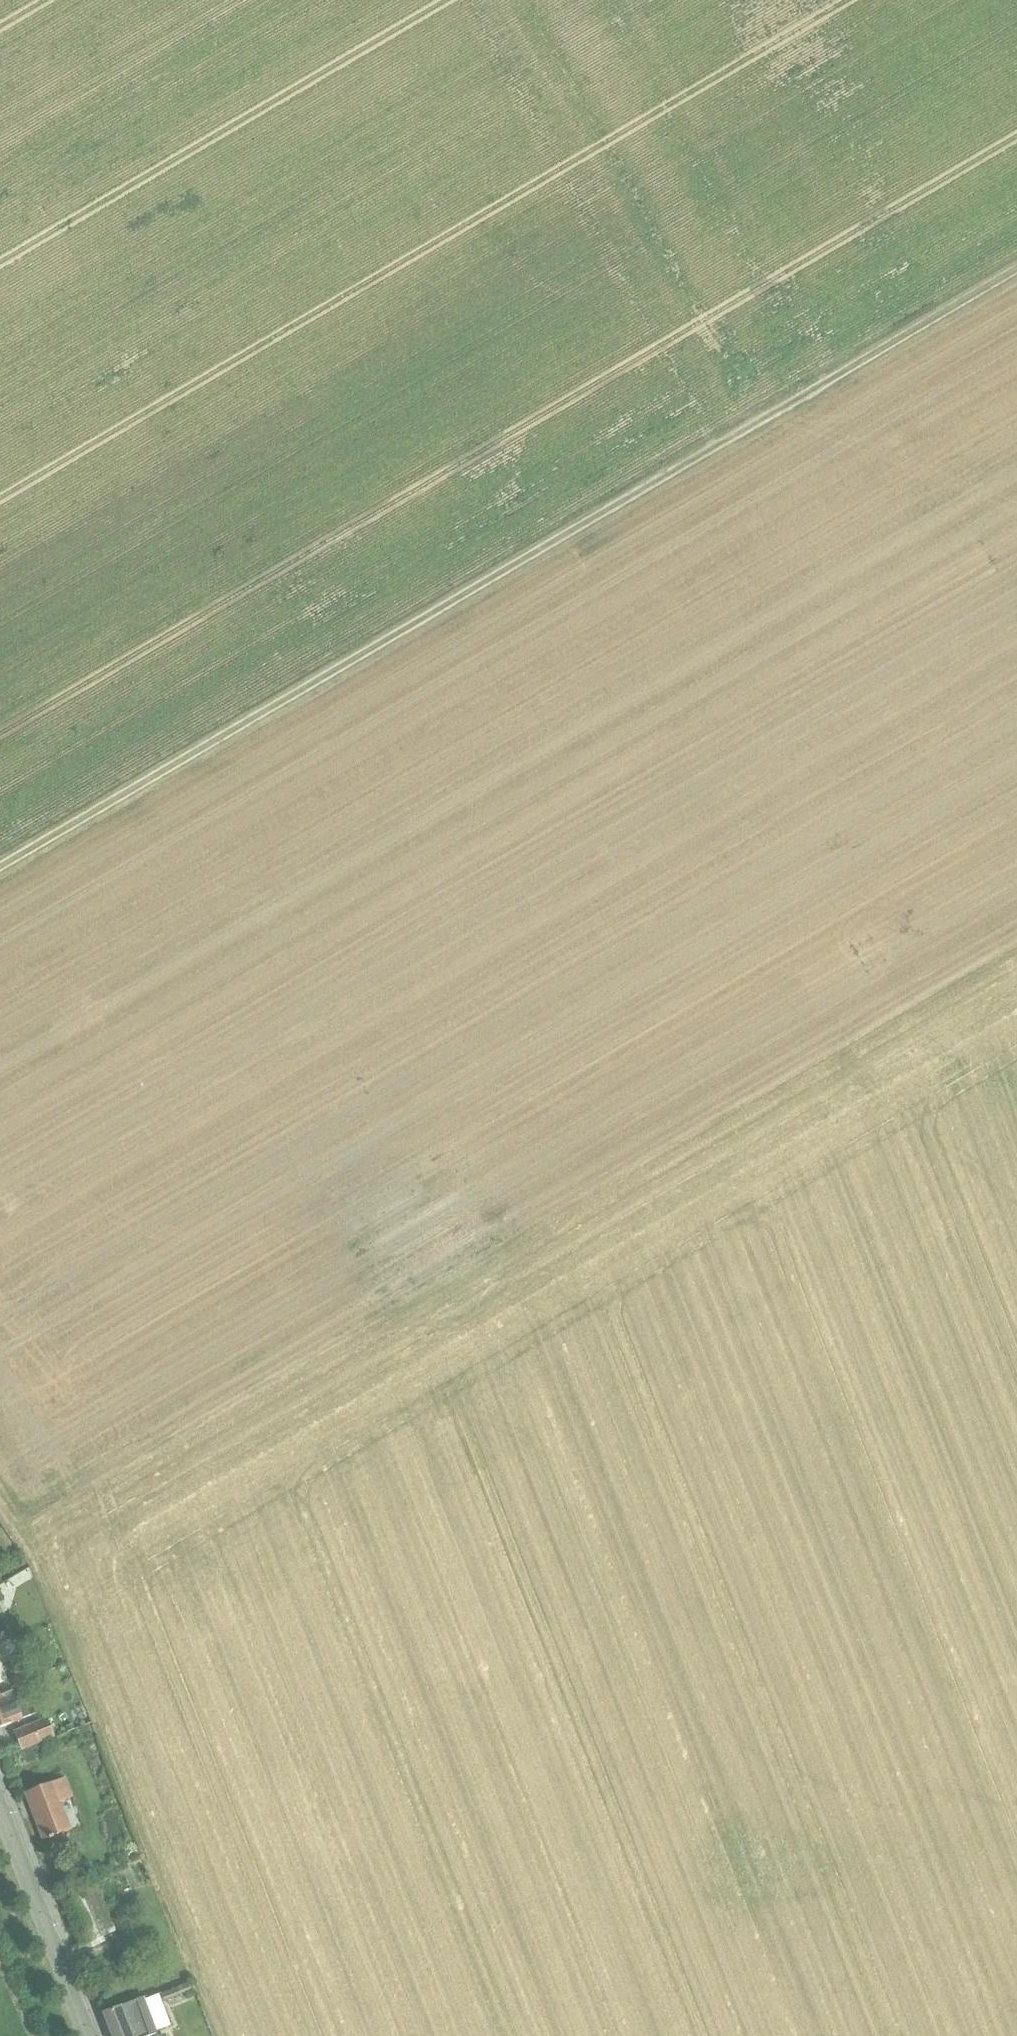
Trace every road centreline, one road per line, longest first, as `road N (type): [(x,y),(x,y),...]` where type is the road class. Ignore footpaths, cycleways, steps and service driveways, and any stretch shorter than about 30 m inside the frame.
road 1 (track): [(1016,270),(0,868)]
road 2 (residential): [(85,2035),(0,1810)]

